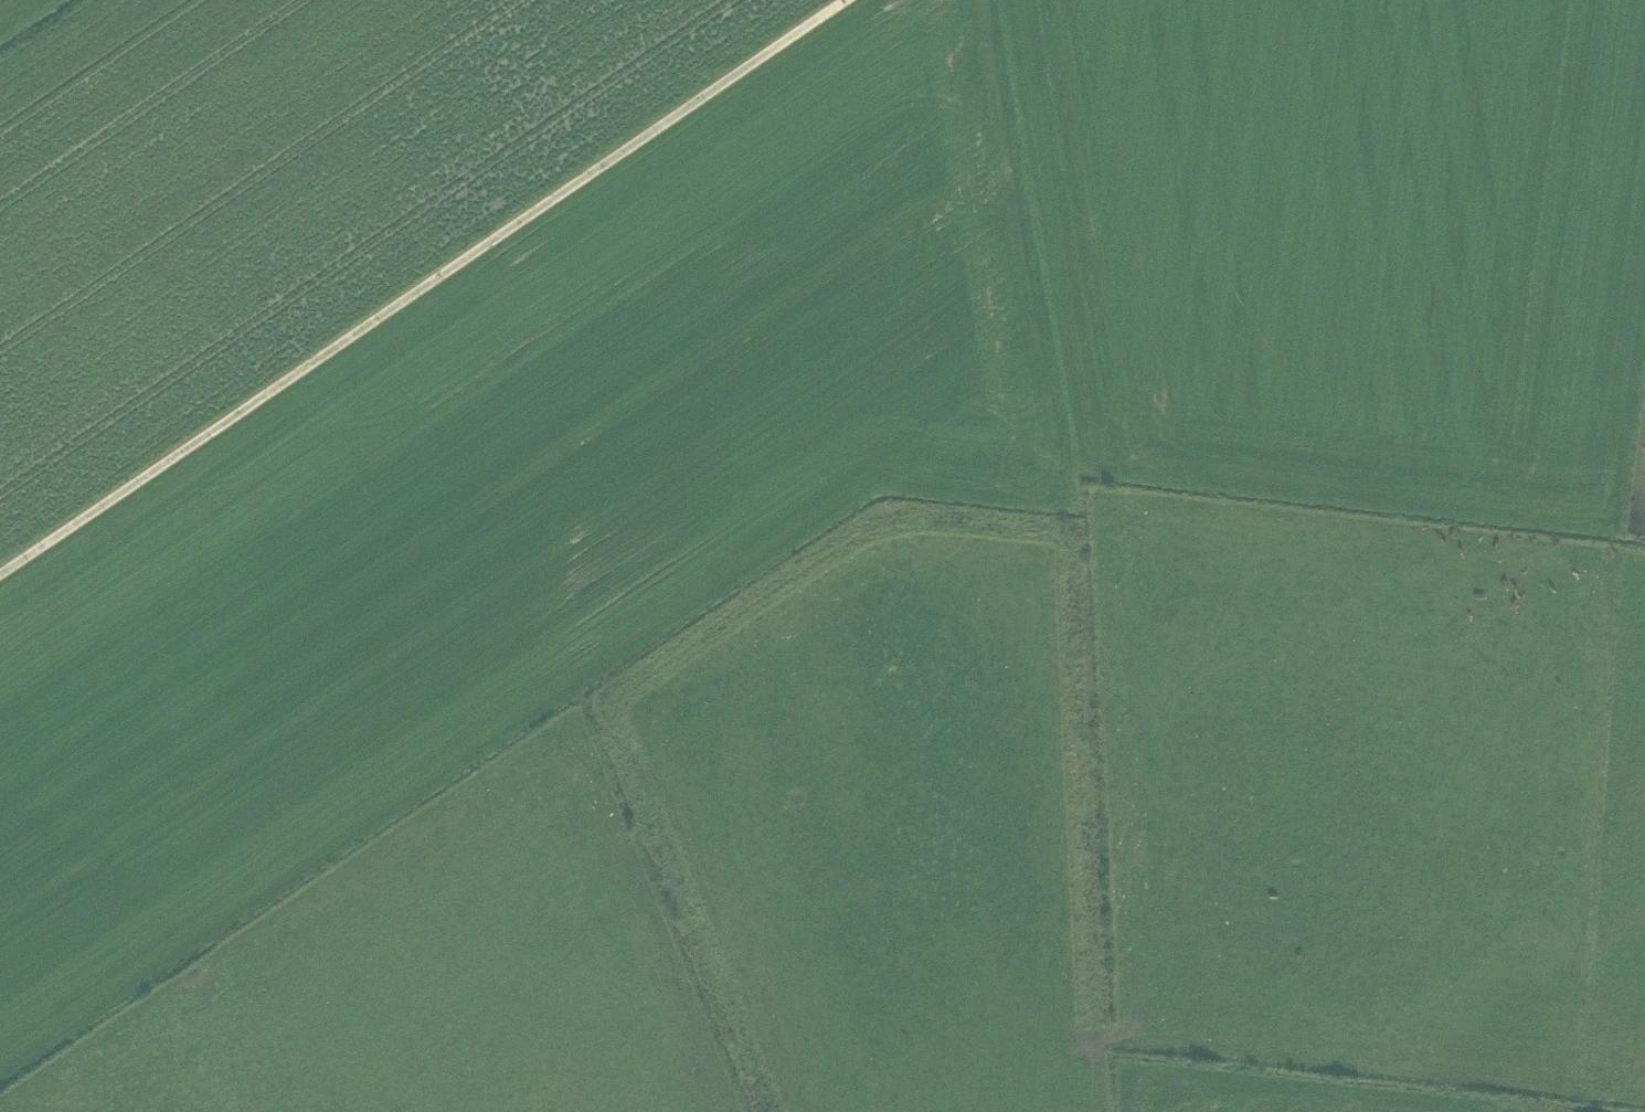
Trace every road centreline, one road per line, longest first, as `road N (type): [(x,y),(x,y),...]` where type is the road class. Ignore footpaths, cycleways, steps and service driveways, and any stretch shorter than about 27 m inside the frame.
road 1 (track): [(0,571),(843,0)]

